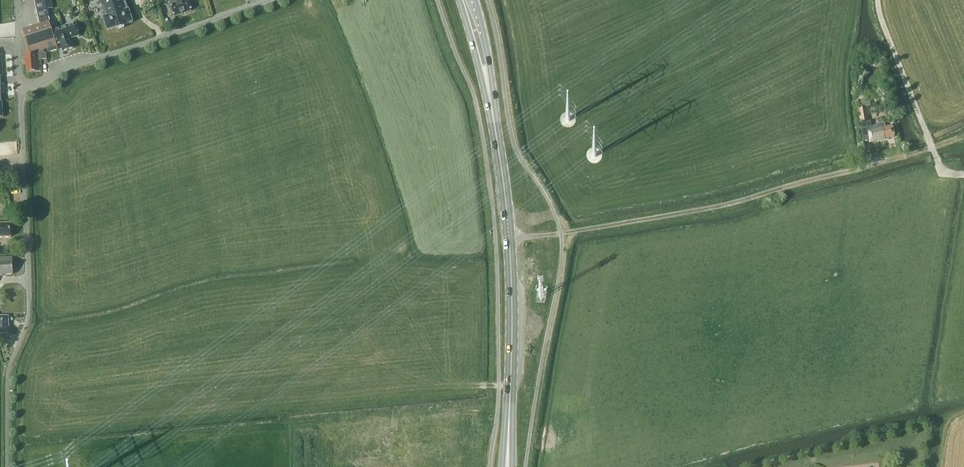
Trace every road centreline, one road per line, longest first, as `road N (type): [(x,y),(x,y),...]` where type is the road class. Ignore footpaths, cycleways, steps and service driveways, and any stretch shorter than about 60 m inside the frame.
road 1 (track): [(562,234),(728,205),(963,135)]
road 2 (residential): [(7,391),(29,313),(20,84)]
road 3 (residential): [(20,84),(271,0)]
road 4 (track): [(877,0),(939,168),(963,177)]
road 5 (primary): [(509,416),(509,239)]
road 6 (primary): [(459,0),(494,119)]
road 7 (primary): [(509,239),(494,119)]
road 8 (primary): [(494,119),(475,0)]

